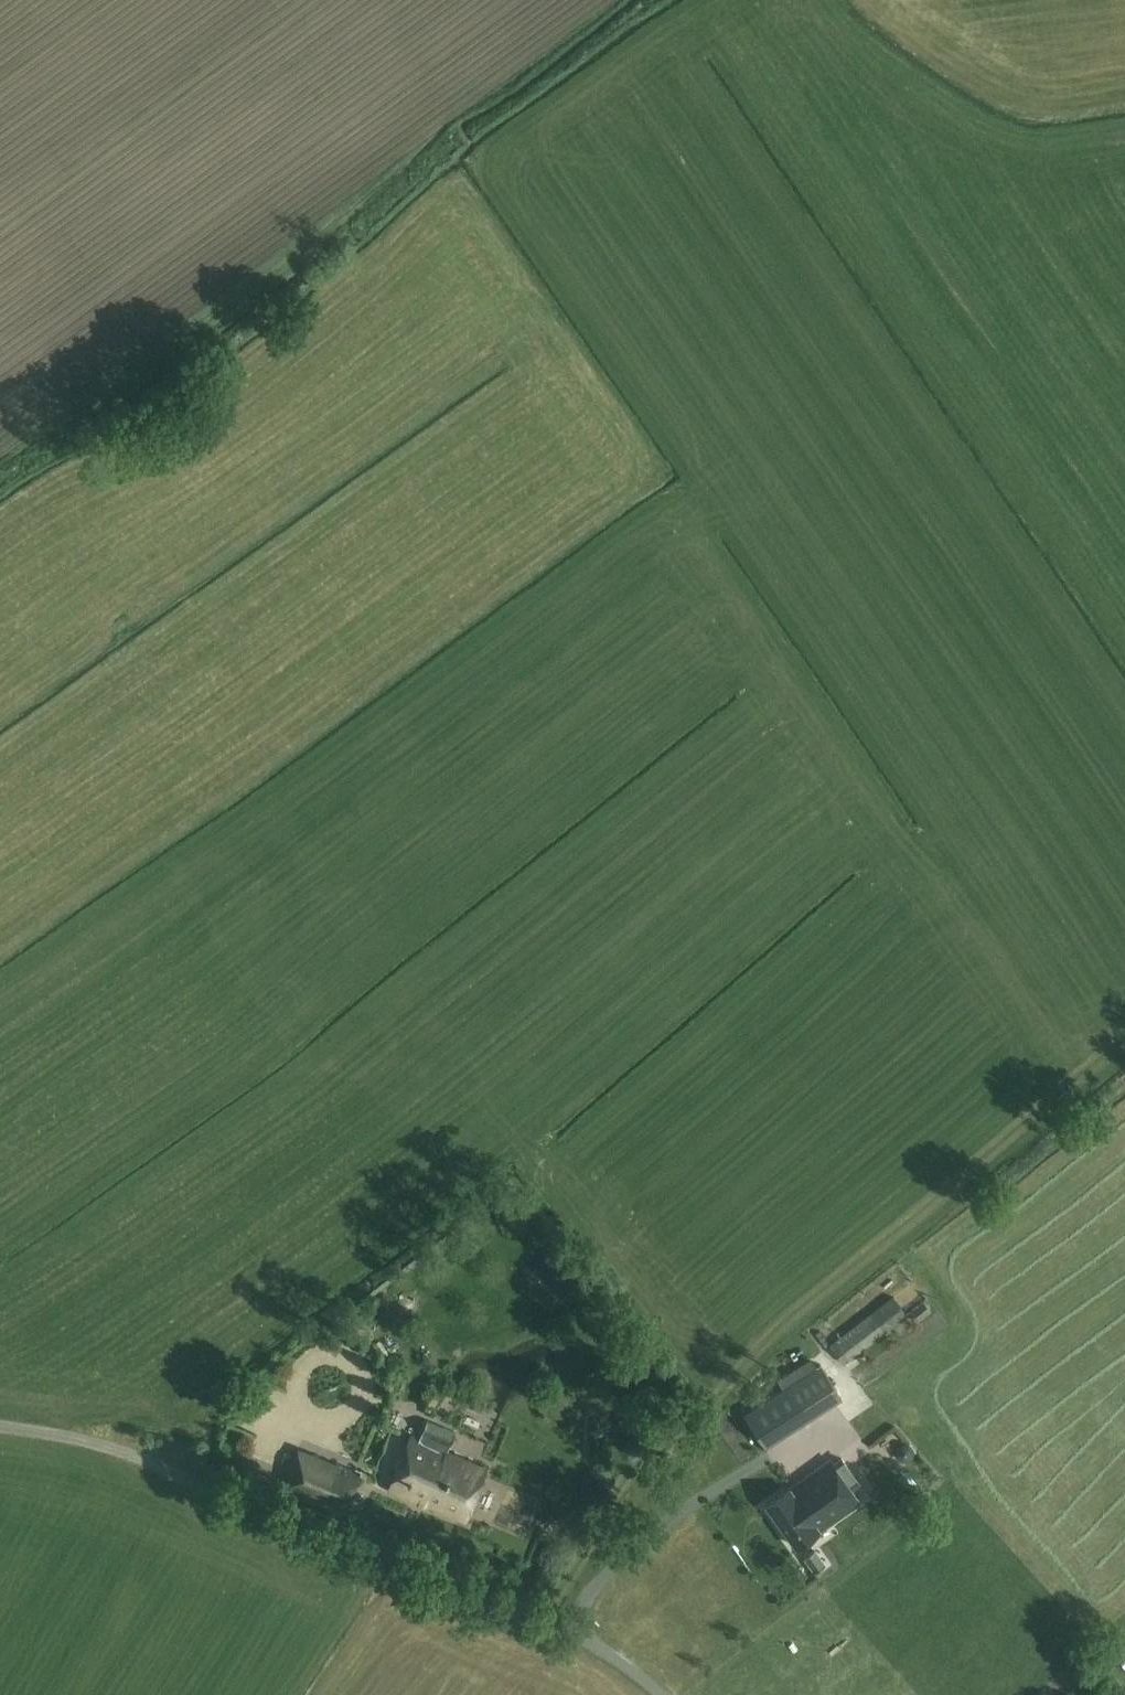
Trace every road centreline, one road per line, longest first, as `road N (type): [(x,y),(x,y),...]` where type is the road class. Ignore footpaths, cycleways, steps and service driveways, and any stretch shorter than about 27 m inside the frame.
road 1 (unclassified): [(661,1694),(574,1631),(399,1568),(150,1461),(0,1426)]

